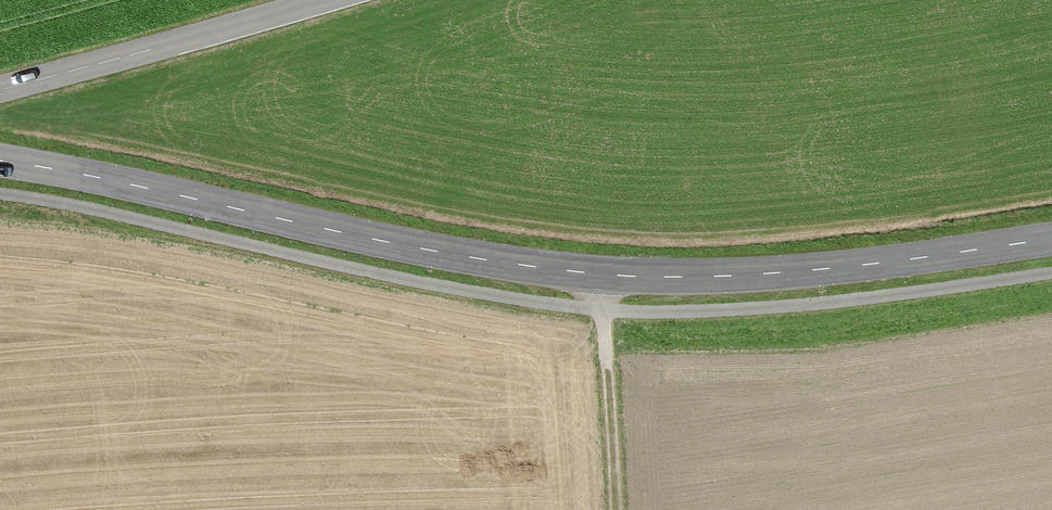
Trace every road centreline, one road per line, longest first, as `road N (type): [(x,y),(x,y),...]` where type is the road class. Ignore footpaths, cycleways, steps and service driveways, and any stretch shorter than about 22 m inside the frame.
road 1 (tertiary): [(1051,239),(823,269),(606,275),(380,241),(0,161)]
road 2 (tertiary): [(321,0),(0,90)]
road 3 (track): [(606,275),(614,509)]

